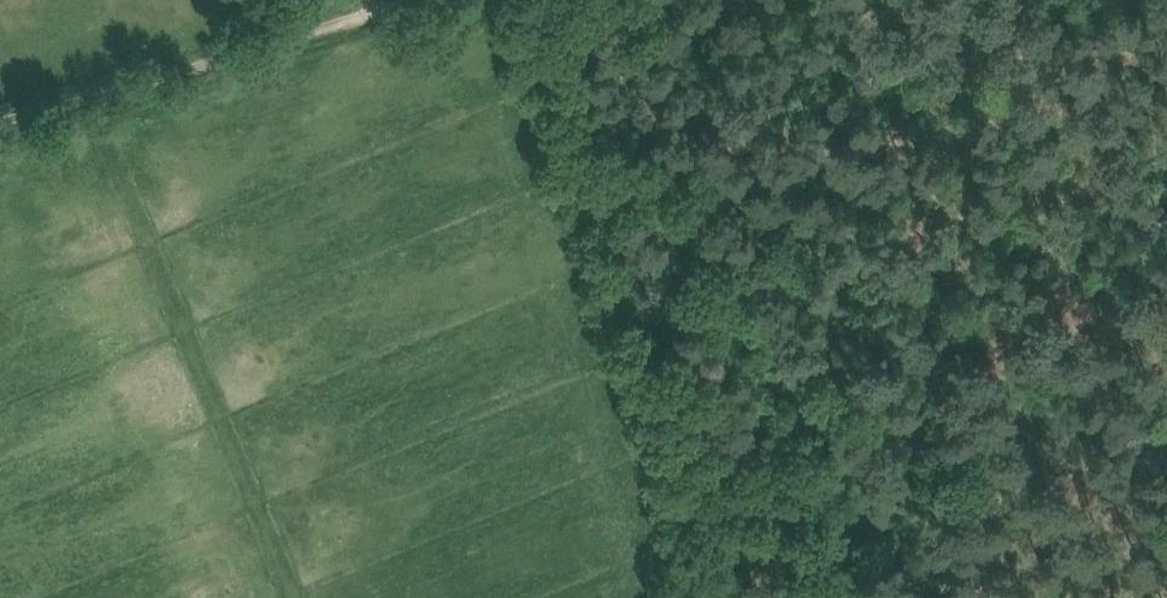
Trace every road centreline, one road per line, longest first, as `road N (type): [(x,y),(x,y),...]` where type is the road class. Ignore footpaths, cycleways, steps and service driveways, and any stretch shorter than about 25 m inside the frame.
road 1 (track): [(474,0),(0,127)]

